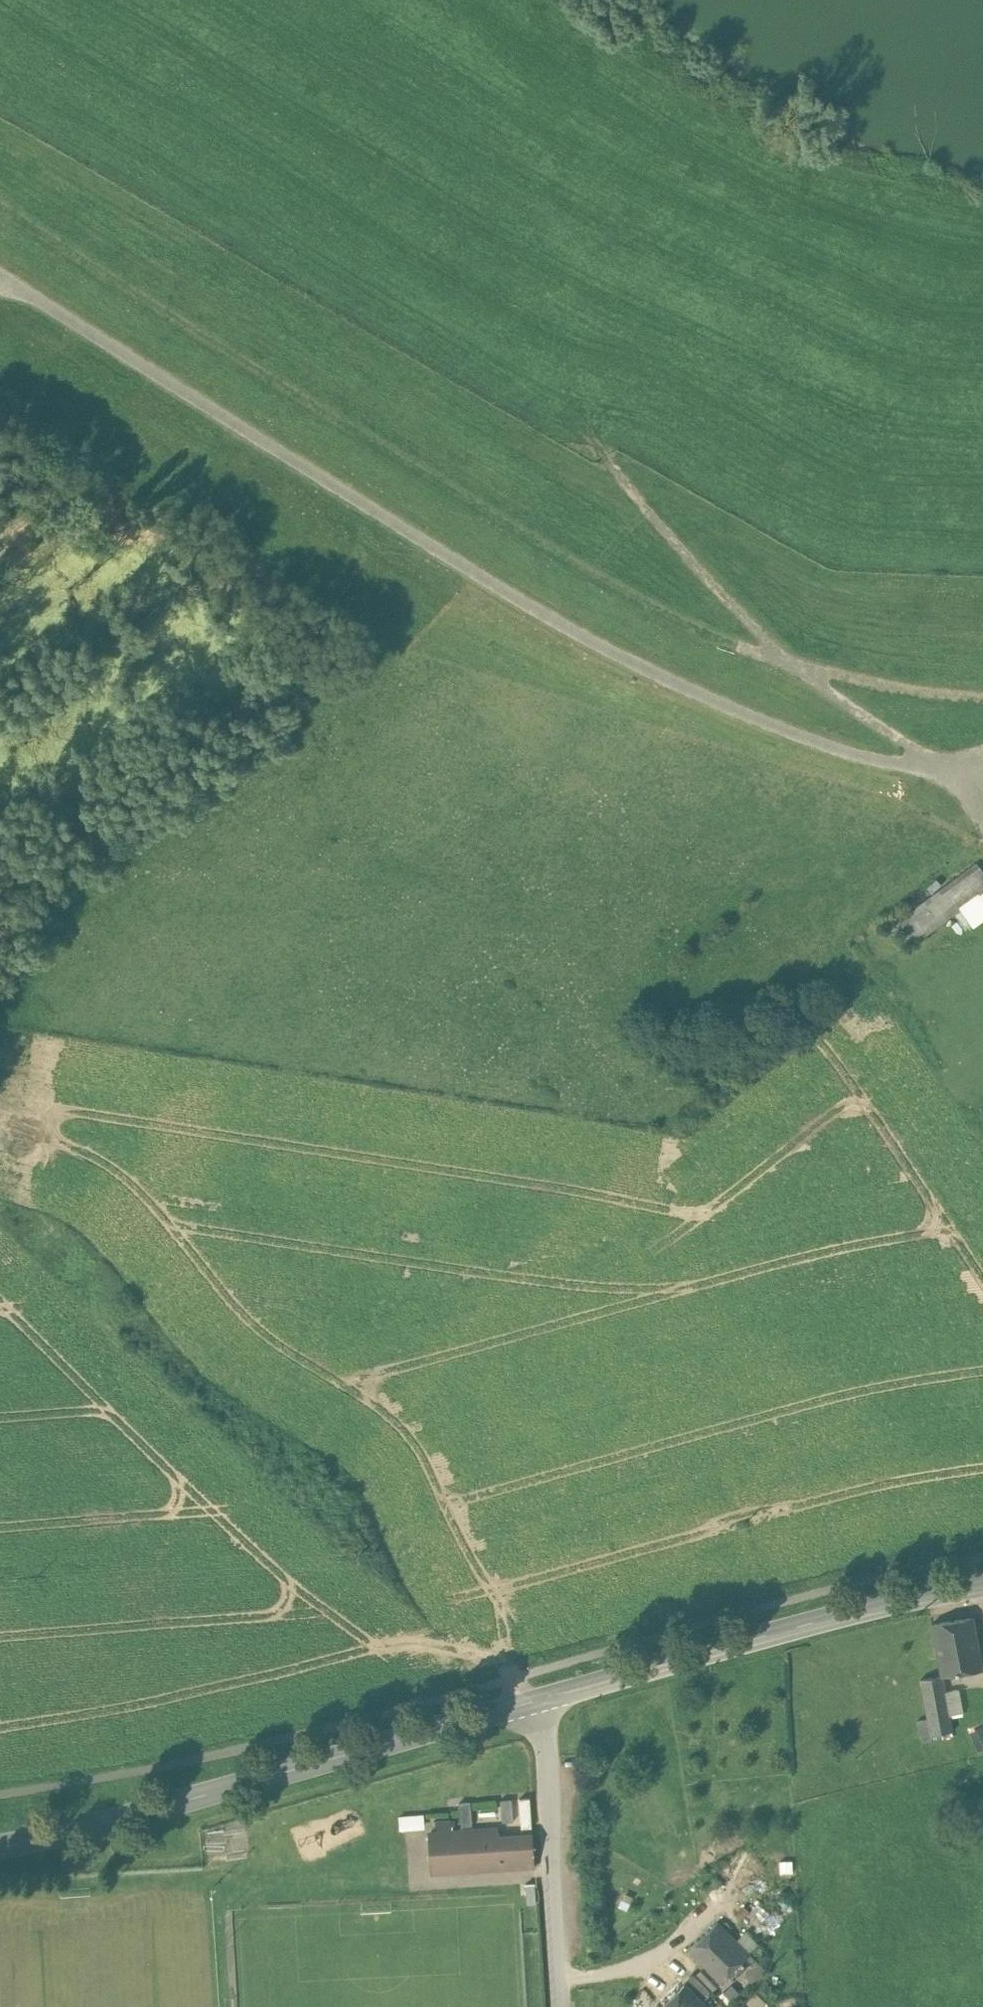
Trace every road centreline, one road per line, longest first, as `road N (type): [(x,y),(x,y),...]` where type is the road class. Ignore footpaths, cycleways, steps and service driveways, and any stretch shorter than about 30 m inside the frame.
road 1 (track): [(0,274),(663,671),(798,732),(888,760),(982,774)]
road 2 (track): [(742,649),(215,336),(0,194)]
road 3 (track): [(982,818),(980,774),(907,743),(790,662),(576,406)]
road 4 (secondary): [(528,1702),(0,1849)]
road 5 (secondary): [(982,1584),(894,1599),(528,1702)]
road 6 (unclassified): [(559,2006),(543,1746),(528,1702)]

